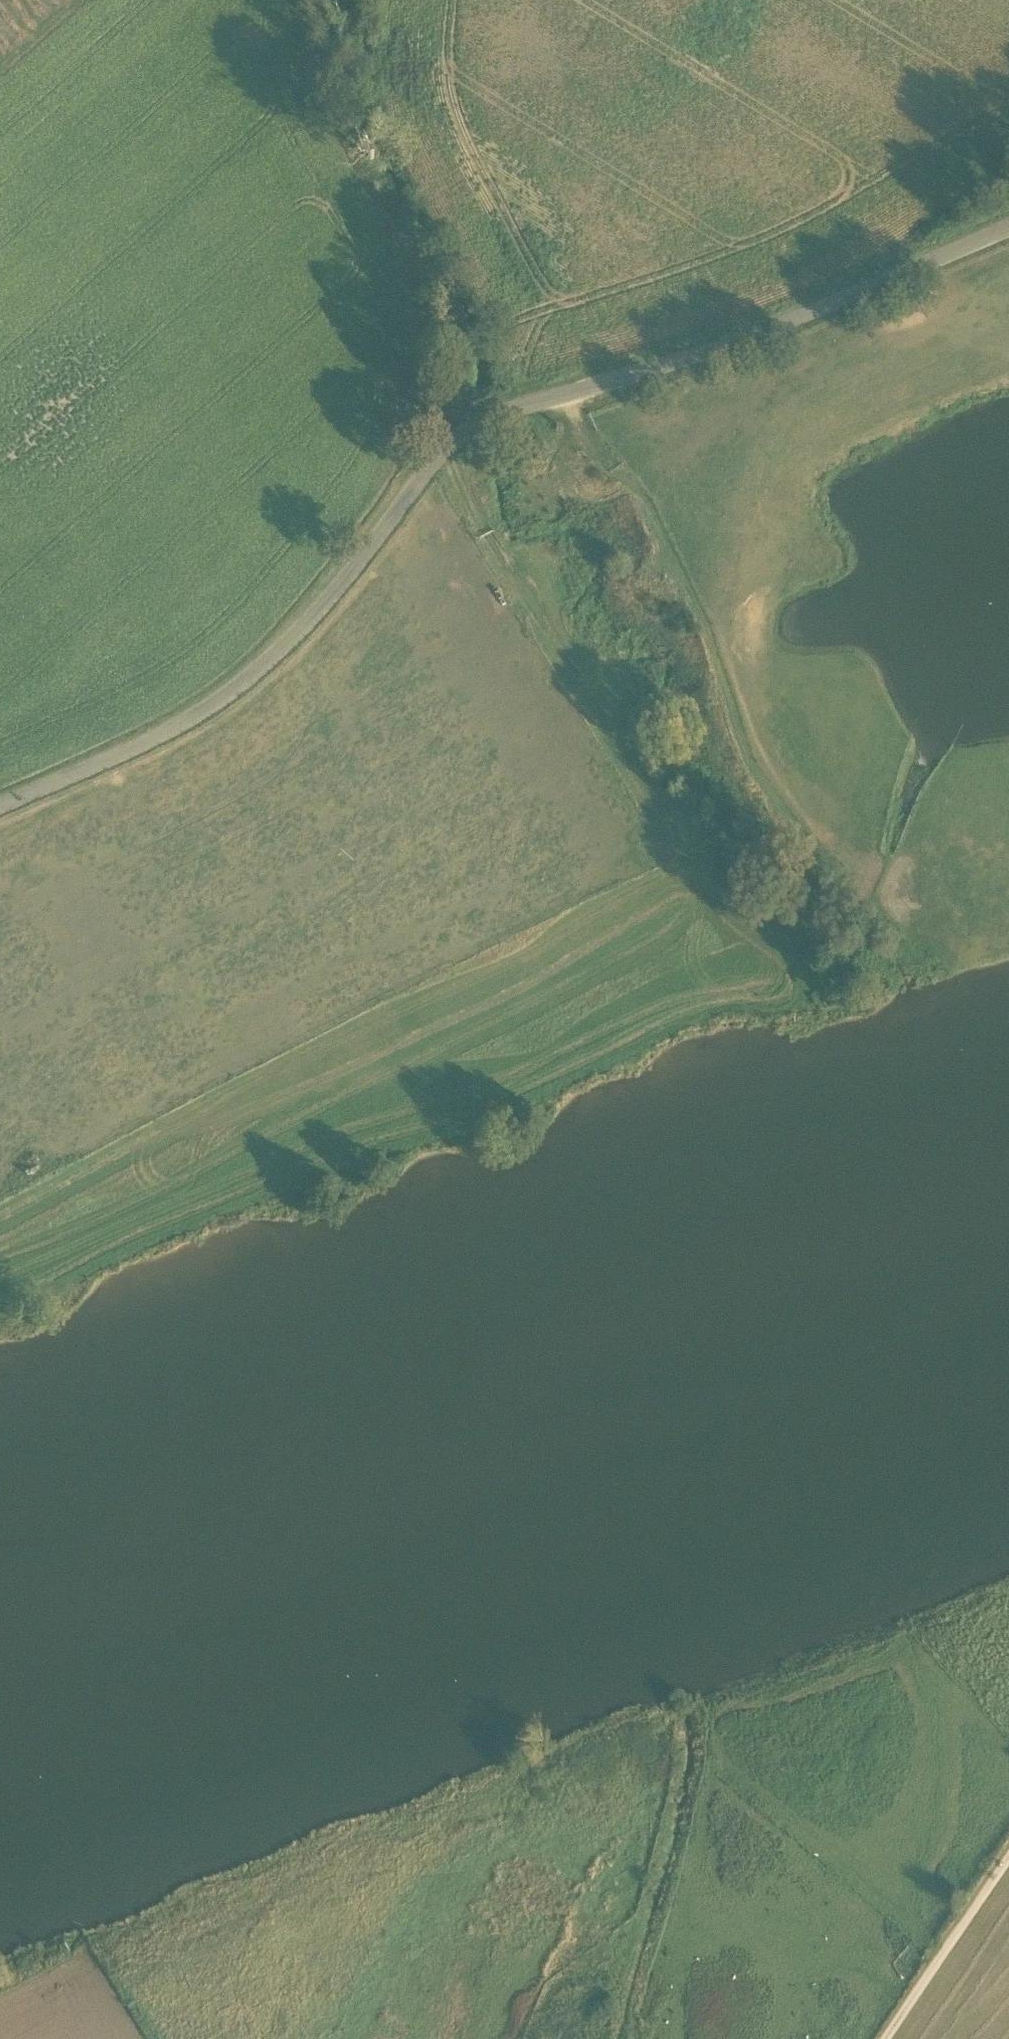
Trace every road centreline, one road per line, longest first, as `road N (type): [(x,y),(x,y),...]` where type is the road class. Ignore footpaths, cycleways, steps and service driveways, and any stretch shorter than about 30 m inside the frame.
road 1 (unclassified): [(0,811),(230,697),(348,580),(446,450),(493,418),(853,298),(1008,228)]
road 2 (track): [(564,395),(586,436),(639,498),(706,624),(755,776),(798,835)]
road 3 (track): [(446,450),(485,537),(683,857)]
road 4 (track): [(1008,1846),(884,2038)]

